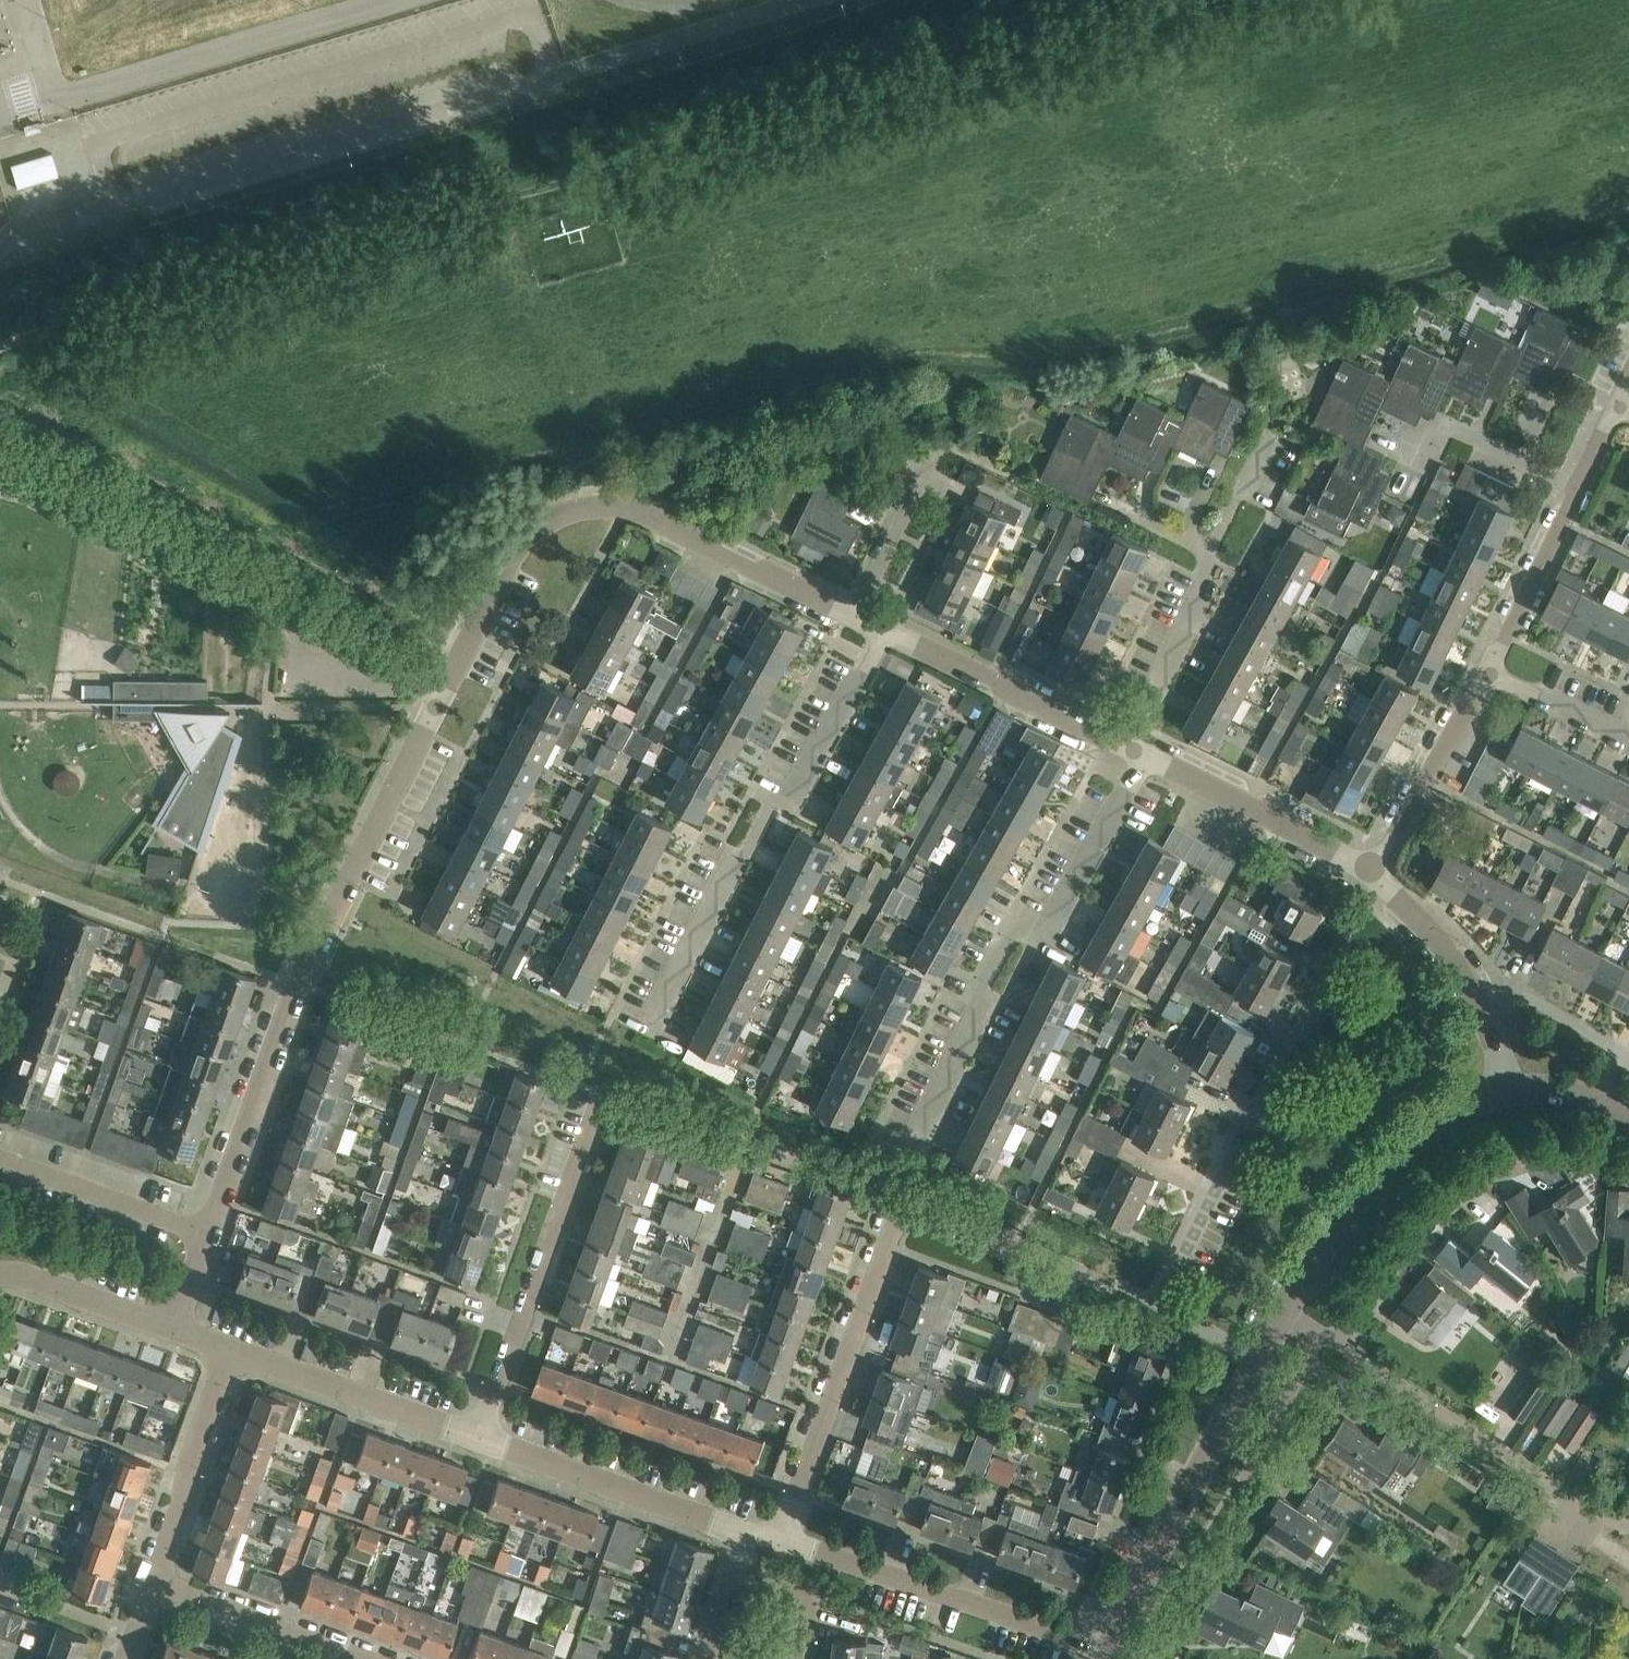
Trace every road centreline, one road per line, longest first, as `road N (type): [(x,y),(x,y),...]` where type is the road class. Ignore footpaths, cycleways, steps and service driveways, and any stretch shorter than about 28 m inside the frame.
road 1 (track): [(1220,0),(0,345)]
road 2 (residential): [(298,984),(512,559),(535,529),(586,506),(626,506),(855,615)]
road 3 (residential): [(1260,1360),(1160,1302),(1250,1122),(1270,1103),(1357,943)]
road 4 (track): [(470,641),(30,417),(17,421)]
road 5 (residential): [(908,1155),(1011,937),(1053,918),(1146,755)]
road 6 (residential): [(650,1029),(738,858),(771,803),(792,799),(887,631)]
road 7 (residential): [(479,1437),(602,1093)]
road 8 (residential): [(781,1540),(906,1203)]
road 9 (unclassified): [(1114,1651),(781,1540)]
road 10 (residential): [(1114,1651),(1260,1360)]
road 11 (residential): [(1284,1313),(1350,1207),(1414,1140),(1457,1106),(1506,1088)]
road 12 (residential): [(1586,1506),(1338,1340)]
road 13 (unclassified): [(748,1530),(479,1437)]
road 14 (residential): [(855,615),(938,446),(957,443),(1013,470)]
road 15 (unclassified): [(209,1234),(298,984)]
road 16 (residential): [(887,631),(1126,745)]
road 17 (unclassified): [(479,1437),(230,1348)]
road 18 (unclassified): [(1370,870),(1455,959),(1496,1044),(1506,1088)]
road 19 (residential): [(1338,1340),(1441,1199),(1512,1160)]
road 20 (residential): [(1146,755),(1370,870)]
road 21 (residential): [(154,1580),(230,1348)]
road 22 (unclassified): [(1370,870),(1489,670)]
road 23 (residential): [(371,1658),(154,1580)]
road 24 (residential): [(0,1157),(209,1234)]
road 25 (residential): [(1126,745),(1207,586),(1210,551)]
road 26 (unclassified): [(1489,670),(1578,485)]
road 27 (residential): [(1578,485),(1447,424),(1425,470)]
road 28 (unclassified): [(1081,1274),(906,1203)]
road 29 (unclassified): [(175,1328),(0,1272)]
road 30 (residential): [(1628,739),(1489,670)]
road 31 (residential): [(805,1658),(812,1595),(735,1570)]
road 32 (residential): [(1210,551),(1276,430)]
road 33 (unclassified): [(1506,1088),(1567,1090),(1628,1118)]

